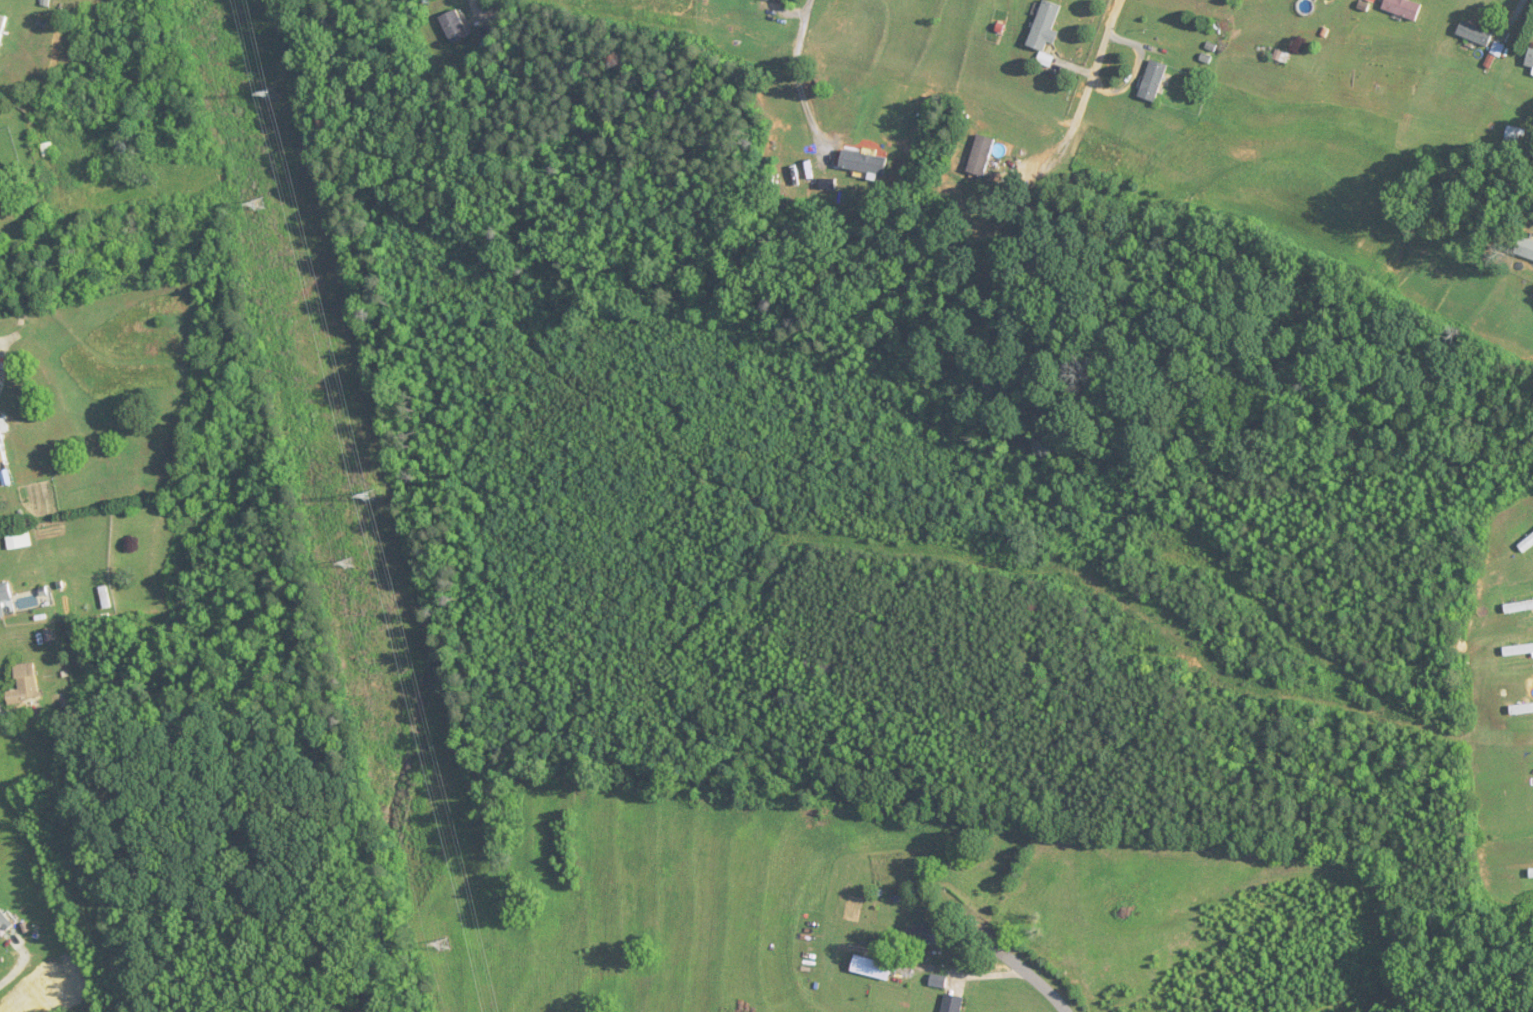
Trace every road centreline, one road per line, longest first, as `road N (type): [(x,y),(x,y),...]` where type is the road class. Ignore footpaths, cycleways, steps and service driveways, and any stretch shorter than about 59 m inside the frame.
road 1 (residential): [(1128,0),(1018,337)]
road 2 (residential): [(821,0),(741,233)]

